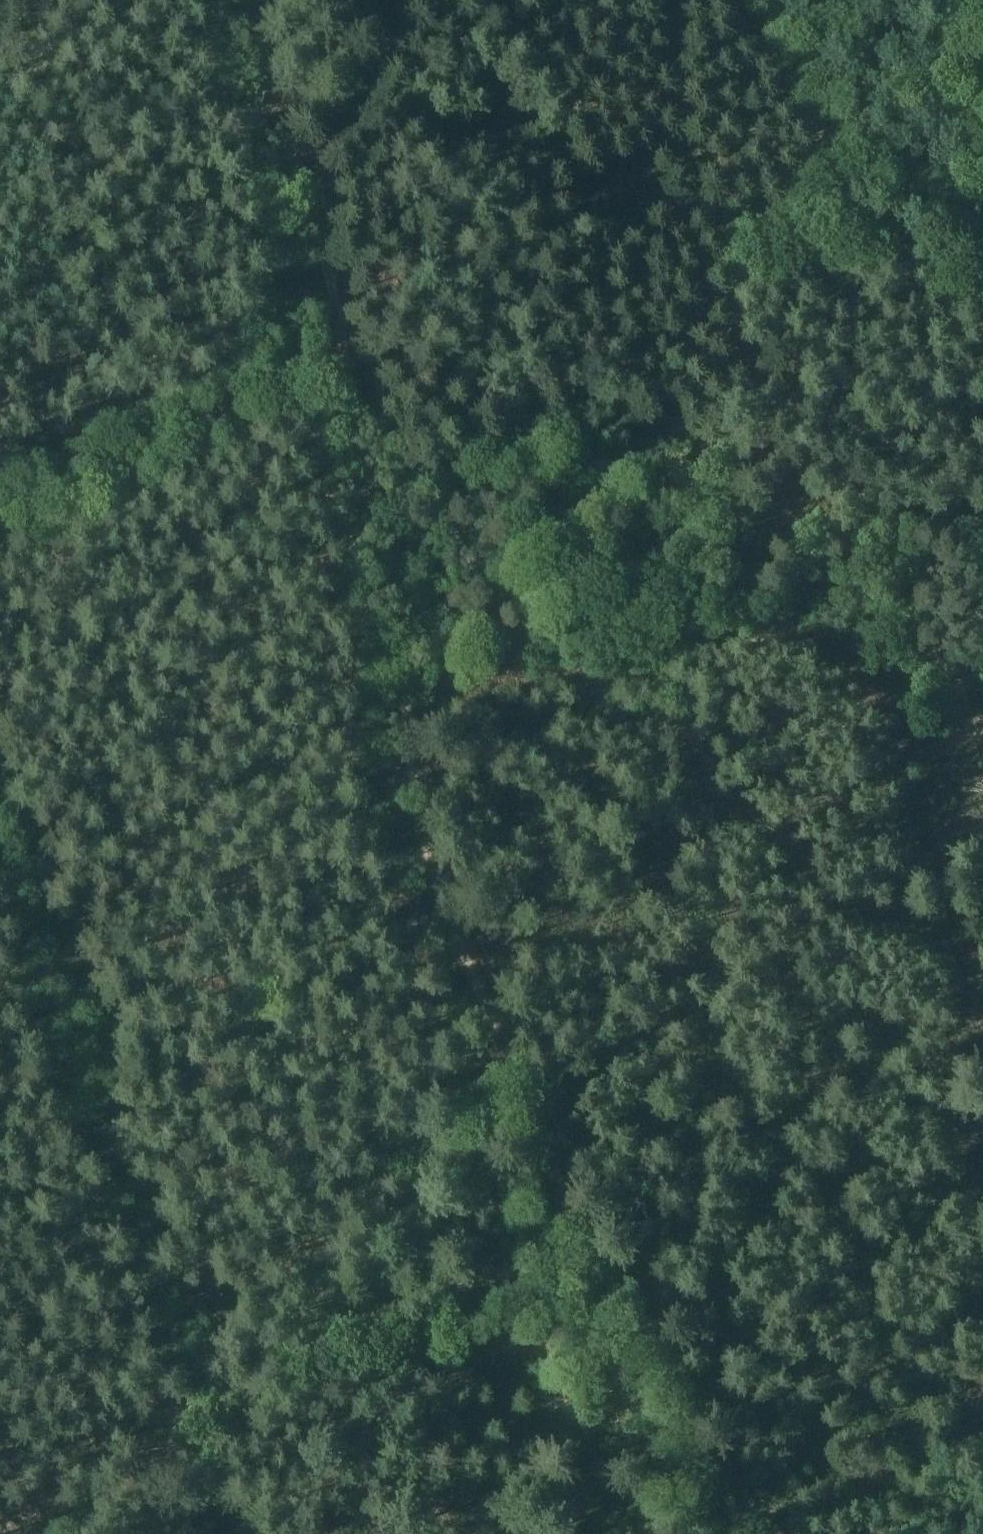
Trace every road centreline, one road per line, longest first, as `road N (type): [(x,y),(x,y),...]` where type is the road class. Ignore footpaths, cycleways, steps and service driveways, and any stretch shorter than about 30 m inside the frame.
road 1 (track): [(236,0),(386,569),(376,560),(417,843),(453,934),(749,1533)]

